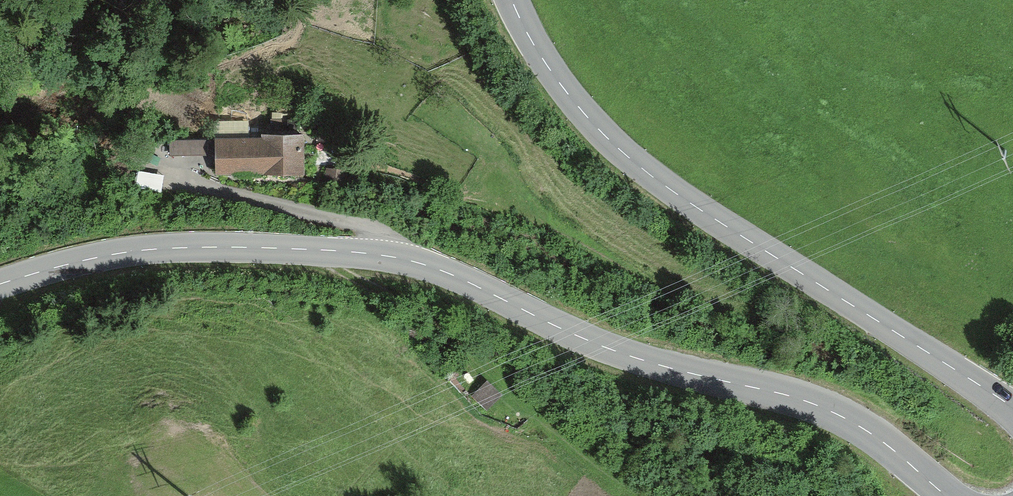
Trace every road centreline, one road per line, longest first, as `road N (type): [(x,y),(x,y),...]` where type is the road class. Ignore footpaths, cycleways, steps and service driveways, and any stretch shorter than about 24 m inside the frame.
road 1 (primary): [(0,284),(173,247),(318,249),(420,263),(612,349),(835,413),(946,495)]
road 2 (primary): [(1012,409),(643,170),(568,94),(511,0)]
road 3 (track): [(337,251),(336,268),(446,328)]

